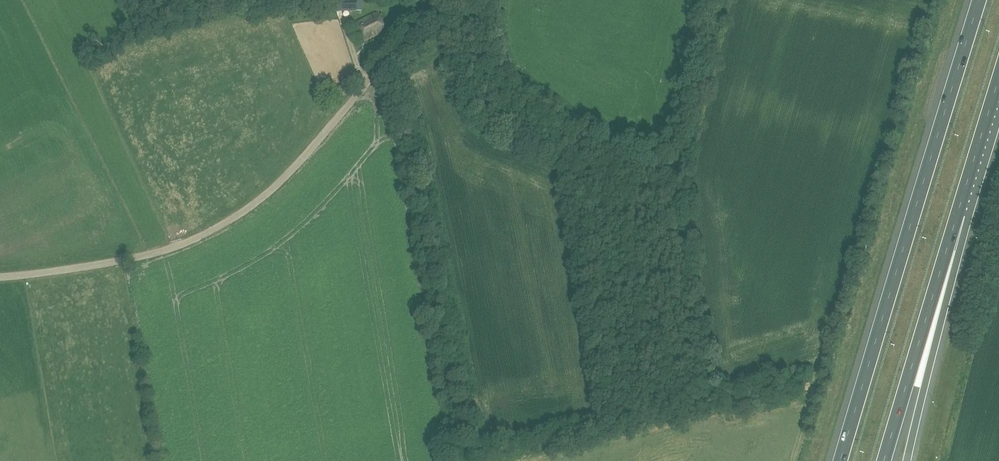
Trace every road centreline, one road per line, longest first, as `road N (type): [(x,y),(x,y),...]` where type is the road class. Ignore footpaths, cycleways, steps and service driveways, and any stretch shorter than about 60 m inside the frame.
road 1 (track): [(443,0),(288,173),(240,213),(145,254),(0,275)]
road 2 (motorway): [(979,0),(840,460)]
road 3 (motorway): [(885,460),(956,217)]
road 4 (motorway): [(909,460),(947,299),(956,217)]
road 5 (motorway): [(956,217),(998,78)]

